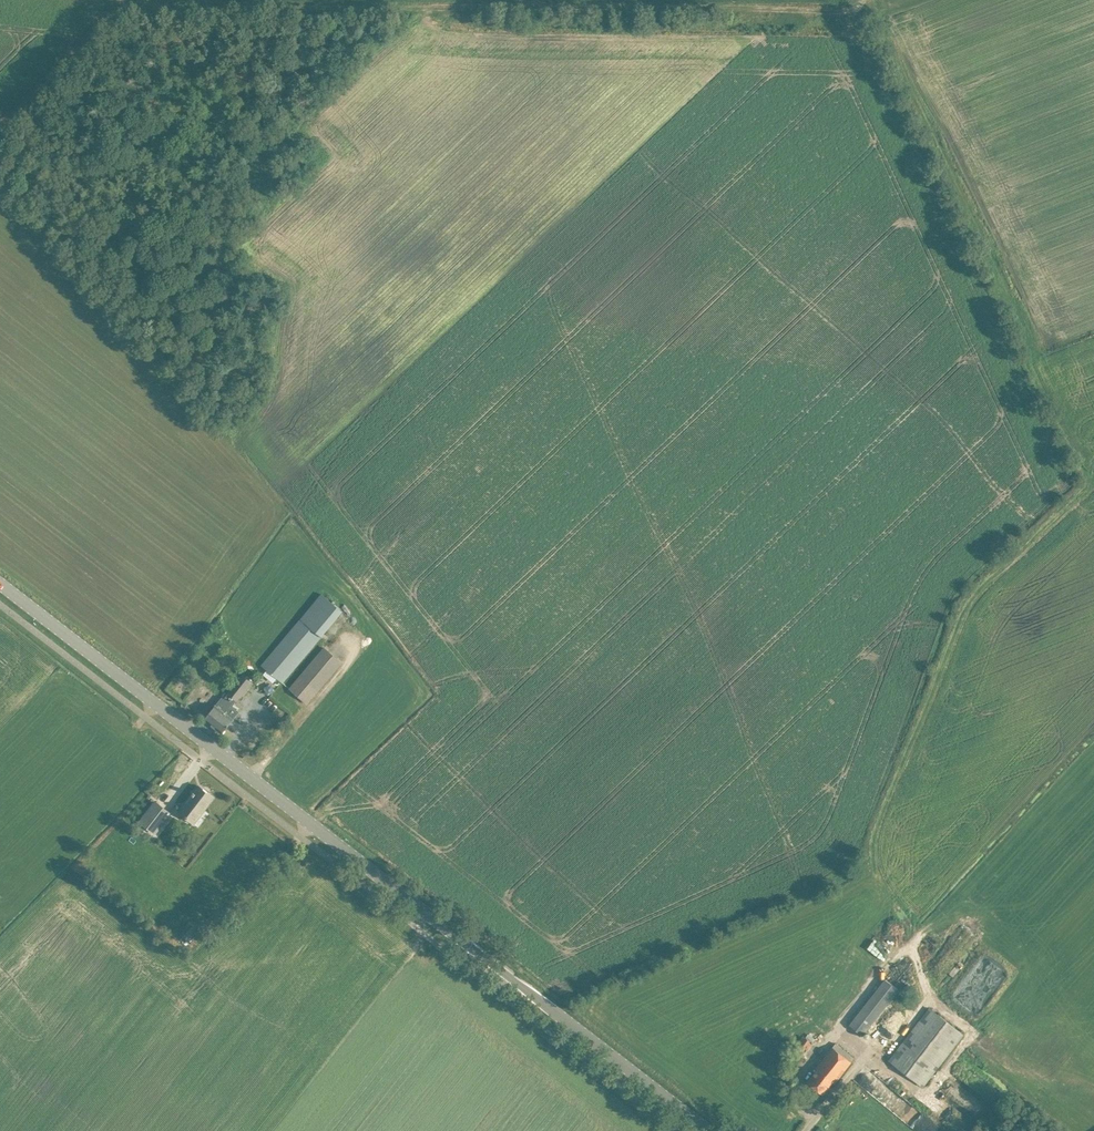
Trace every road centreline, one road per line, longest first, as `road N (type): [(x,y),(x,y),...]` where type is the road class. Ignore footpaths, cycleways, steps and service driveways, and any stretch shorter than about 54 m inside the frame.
road 1 (track): [(867,0),(871,7),(124,4),(0,129)]
road 2 (tertiary): [(695,1130),(500,969),(0,585)]

